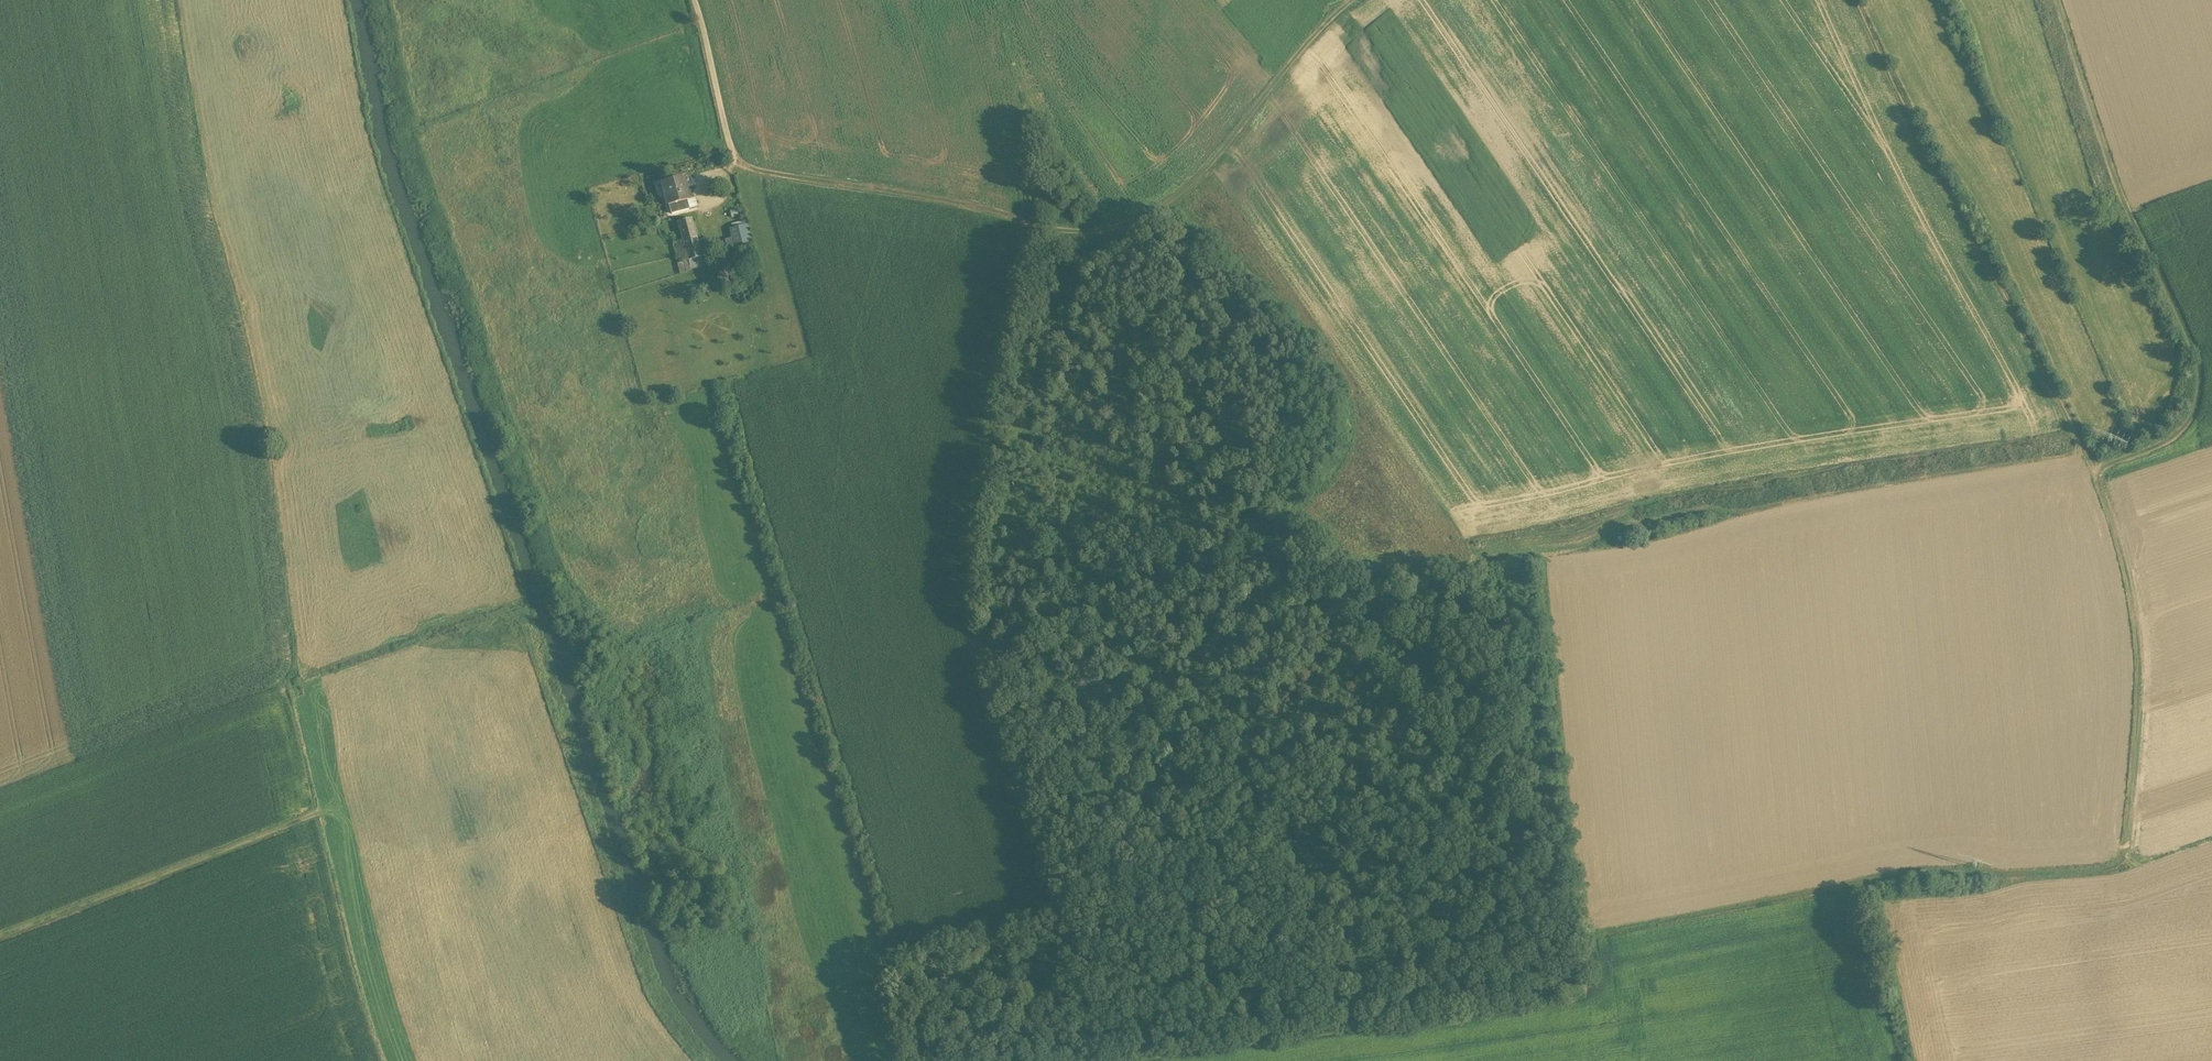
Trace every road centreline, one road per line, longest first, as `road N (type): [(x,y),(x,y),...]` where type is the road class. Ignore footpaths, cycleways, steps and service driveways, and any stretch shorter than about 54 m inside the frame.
road 1 (track): [(1040,225),(1001,367),(976,584),(979,635),(992,702),(1085,944),(1116,1060)]
road 2 (track): [(737,166),(915,194),(1066,232),(1135,224),(1196,182),(1351,0)]
road 3 (unclassified): [(694,0),(737,166)]

